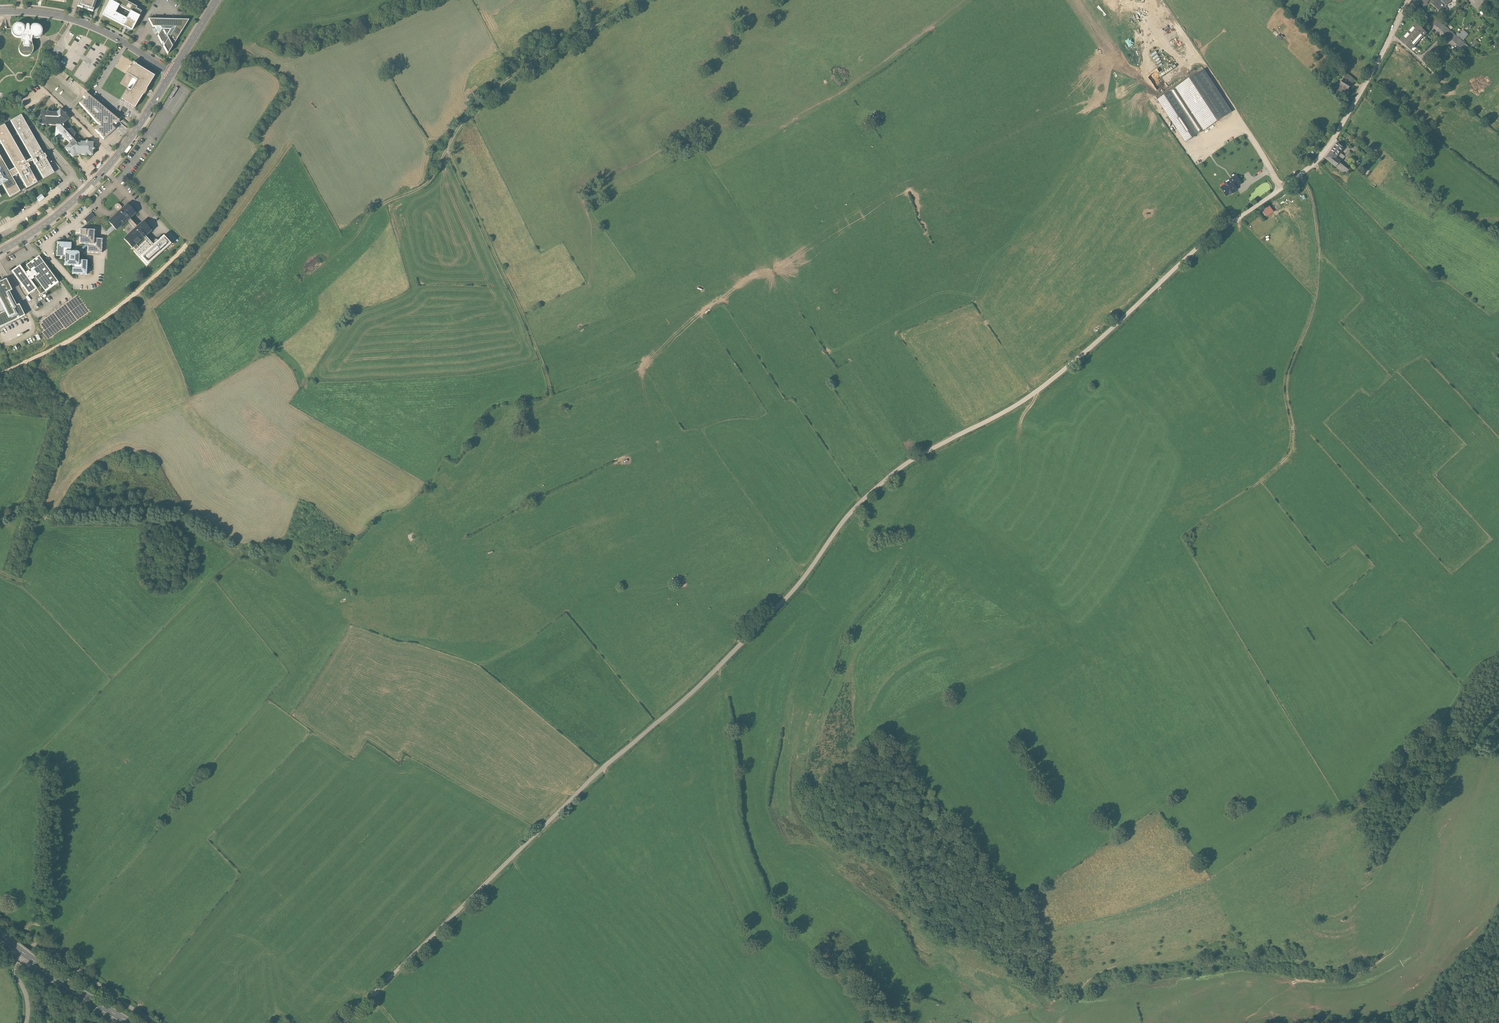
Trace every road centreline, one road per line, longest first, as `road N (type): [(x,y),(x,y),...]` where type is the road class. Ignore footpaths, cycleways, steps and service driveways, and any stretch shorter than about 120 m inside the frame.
road 1 (unclassified): [(345,1022),(588,782),(735,650),(873,490),(1040,388),(1206,240),(1299,176)]
road 2 (track): [(1299,176),(1313,207),(1317,287),(1287,376),(1292,445),(1275,470),(1199,524)]
road 3 (track): [(450,145),(550,393)]
road 4 (tertiary): [(0,252),(98,178),(171,74)]
road 5 (track): [(642,0),(508,79),(450,145)]
road 6 (track): [(0,374),(111,313),(186,245)]
road 7 (residential): [(1299,176),(1341,127),(1409,0)]
road 8 (unclassified): [(171,74),(96,28),(38,13),(0,13)]
road 9 (primary): [(0,935),(129,1022)]
road 10 (track): [(450,145),(434,179),(378,206),(358,233)]

